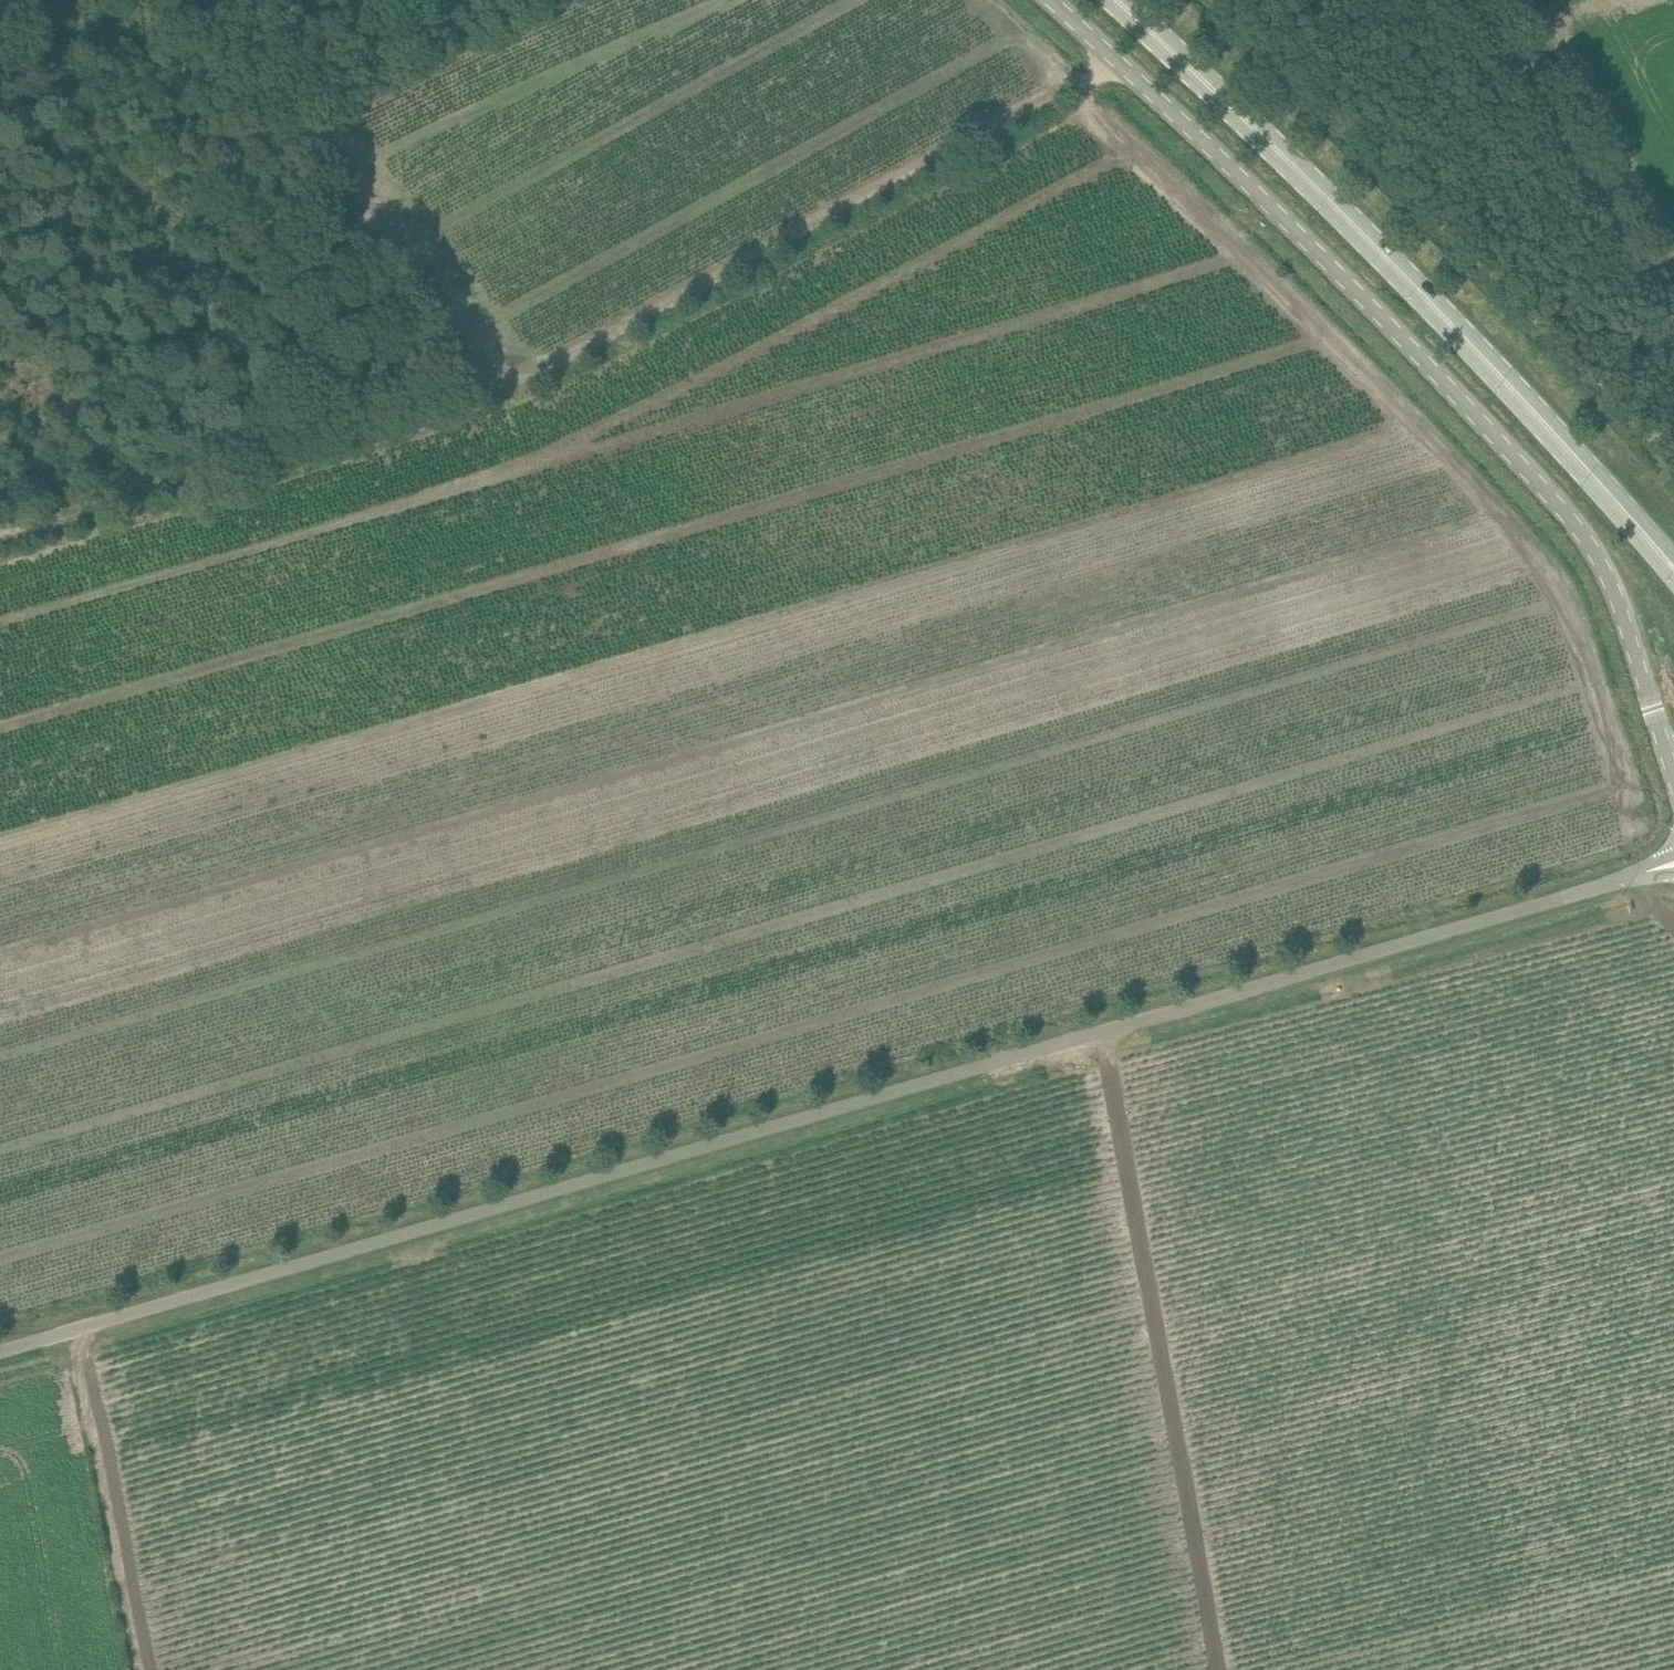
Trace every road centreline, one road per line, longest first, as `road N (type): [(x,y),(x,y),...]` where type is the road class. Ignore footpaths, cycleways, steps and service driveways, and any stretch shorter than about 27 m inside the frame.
road 1 (unclassified): [(0,1352),(1633,874)]
road 2 (unclassified): [(1671,762),(1608,578),(1576,524),(1384,318),(1050,0)]
road 3 (primary): [(1673,570),(1526,405),(1113,0)]
road 4 (track): [(1121,65),(518,384),(485,394)]
road 5 (unclassified): [(1673,333),(1489,0)]

